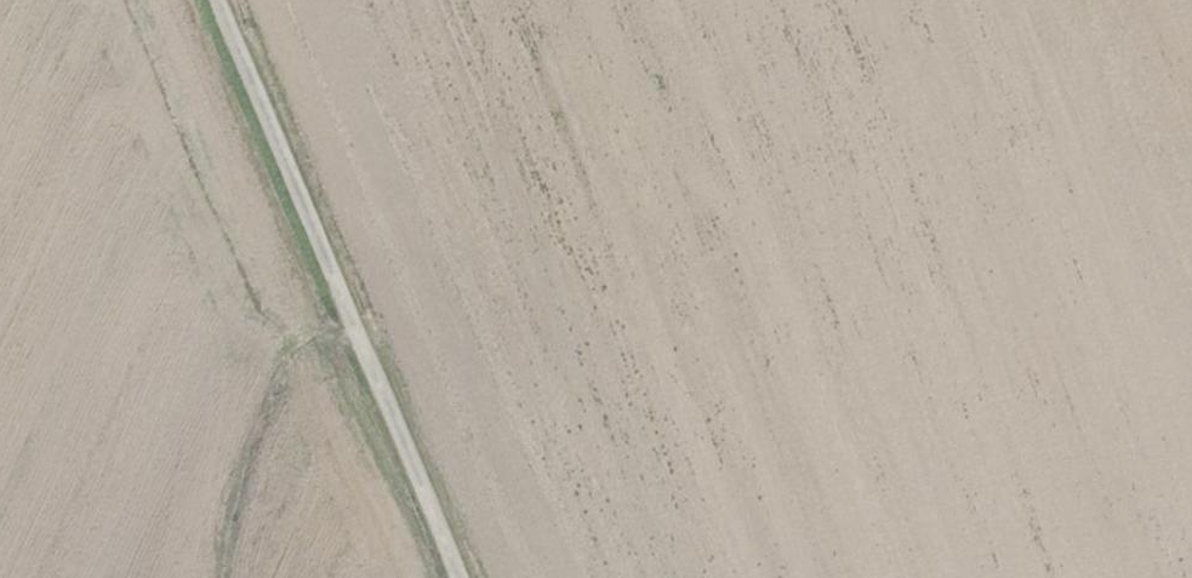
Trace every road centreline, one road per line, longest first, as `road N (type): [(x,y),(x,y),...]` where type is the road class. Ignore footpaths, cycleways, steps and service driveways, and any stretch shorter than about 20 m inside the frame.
road 1 (unclassified): [(460,577),(218,0)]

